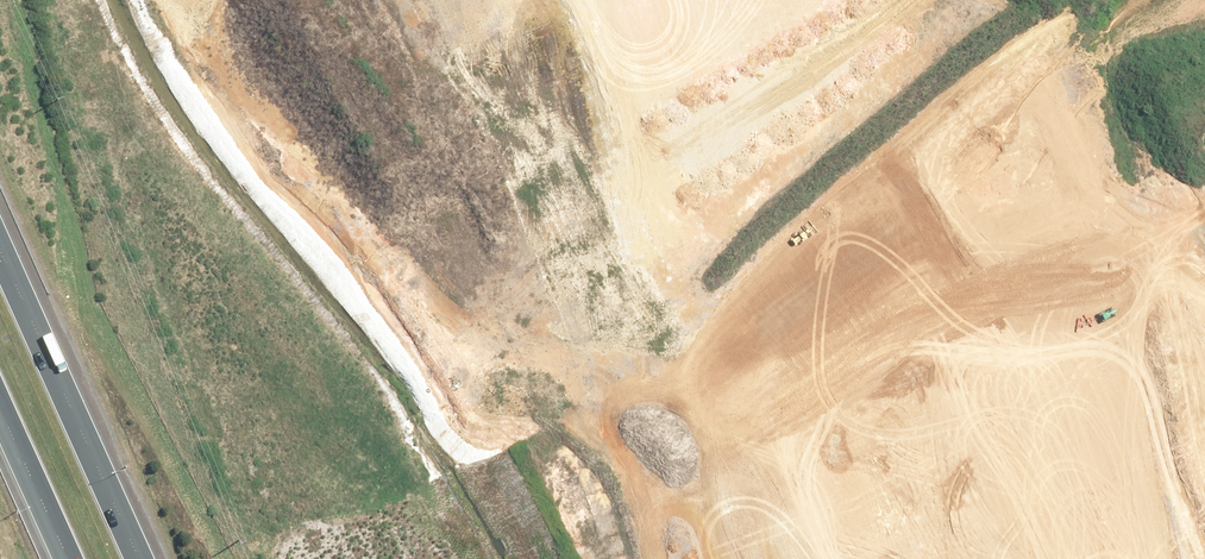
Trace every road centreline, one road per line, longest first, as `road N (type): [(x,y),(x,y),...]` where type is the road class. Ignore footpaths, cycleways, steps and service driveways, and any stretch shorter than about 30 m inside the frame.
road 1 (unknown): [(685,399),(948,316),(1204,216)]
road 2 (motorway): [(0,233),(145,558)]
road 3 (unknown): [(1035,558),(948,316)]
road 4 (residential): [(741,558),(685,399)]
road 5 (motorway): [(66,558),(0,415)]

